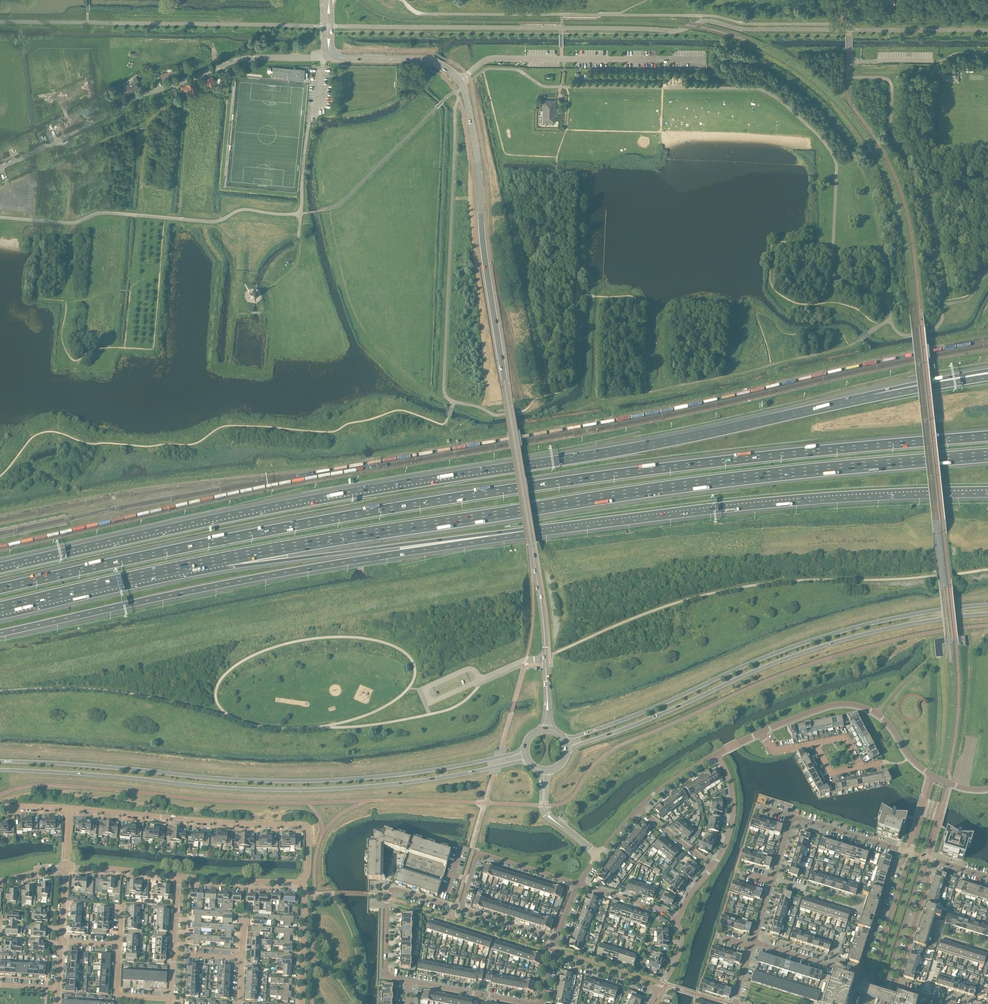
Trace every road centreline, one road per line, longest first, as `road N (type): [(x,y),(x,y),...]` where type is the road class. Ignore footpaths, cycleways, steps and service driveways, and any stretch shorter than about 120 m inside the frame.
road 1 (motorway): [(987,433),(562,479),(0,589)]
road 2 (motorway): [(874,396),(677,439),(324,496),(0,566)]
road 3 (motorway): [(205,563),(678,486),(987,455)]
road 4 (tertiary): [(547,729),(543,615),(459,80)]
road 5 (motorway): [(0,633),(219,585),(536,532)]
road 6 (secondary): [(0,770),(325,789),(528,760)]
road 7 (secondary): [(525,750),(324,780),(0,761)]
road 8 (motorway): [(536,532),(795,500),(987,491)]
road 9 (unclassified): [(849,25),(423,14),(402,0)]
road 10 (secondary): [(987,604),(814,637),(564,739)]
road 11 (secondary): [(567,749),(817,646),(987,613)]
road 12 (unclassified): [(0,168),(140,96),(235,61),(323,57)]
road 13 (motorway): [(205,563),(536,532)]
road 14 (residential): [(68,807),(302,824),(309,871),(301,883)]
road 15 (track): [(0,512),(284,470)]
road 16 (track): [(859,340),(595,401)]
road 17 (motorway): [(0,608),(205,563)]
road 18 (residential): [(932,777),(884,719),(860,707),(829,706),(761,734)]
road 19 (residential): [(579,884),(479,853),(462,910)]
road 20 (residential): [(910,853),(860,1003)]
road 21 (residential): [(882,1003),(924,858)]
road 22 (residential): [(538,1003),(408,979)]
road 23 (residential): [(910,853),(792,817)]
road 24 (residential): [(301,883),(178,876)]
road 25 (residential): [(712,868),(734,807),(717,754)]
road 26 (residential): [(302,1003),(301,883)]

